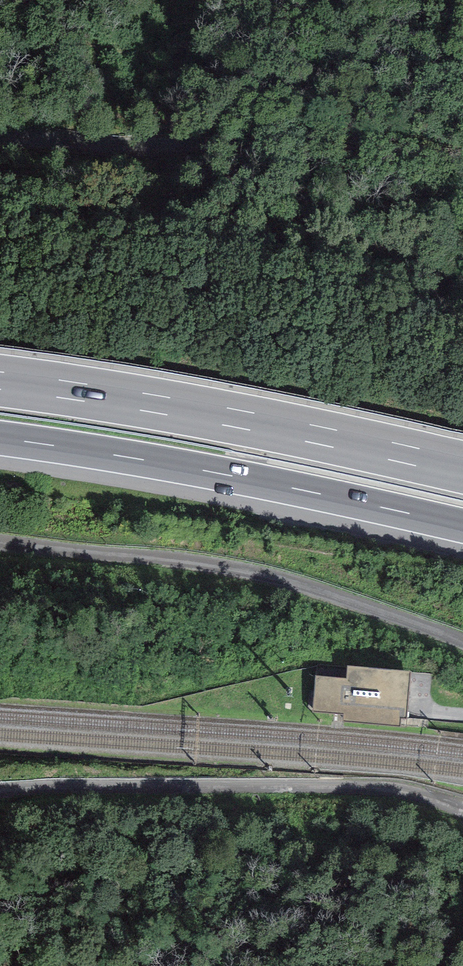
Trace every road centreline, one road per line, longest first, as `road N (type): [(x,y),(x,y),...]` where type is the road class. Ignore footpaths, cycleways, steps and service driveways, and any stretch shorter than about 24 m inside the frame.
road 1 (unclassified): [(0,542),(245,569),(462,641)]
road 2 (motorway): [(462,468),(224,415),(0,380)]
road 3 (motorway): [(0,439),(211,472),(462,526)]
road 4 (unclassified): [(462,816),(377,786),(0,790)]
road 5 (residential): [(0,136),(266,143),(462,161)]

